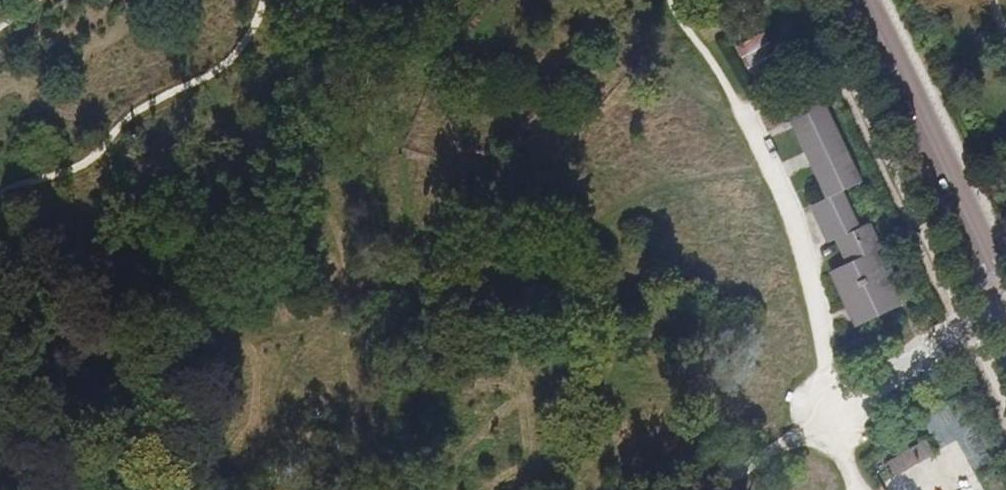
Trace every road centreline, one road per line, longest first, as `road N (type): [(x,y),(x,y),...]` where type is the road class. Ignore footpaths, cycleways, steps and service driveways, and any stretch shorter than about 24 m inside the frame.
road 1 (track): [(710,489),(1005,306)]
road 2 (tertiary): [(861,0),(1005,302)]

